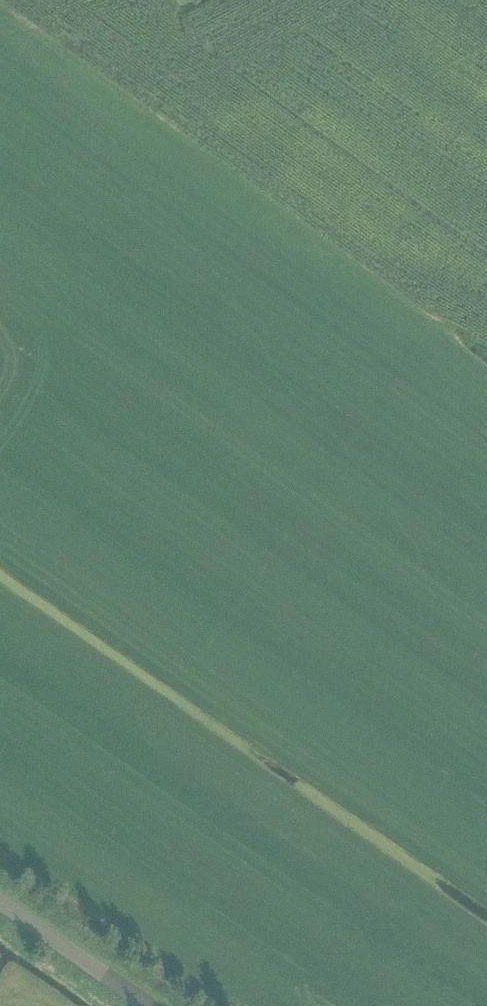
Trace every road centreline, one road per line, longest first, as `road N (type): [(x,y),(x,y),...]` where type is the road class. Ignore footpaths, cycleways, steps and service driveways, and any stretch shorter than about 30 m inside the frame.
road 1 (unclassified): [(145,1005),(0,906)]

